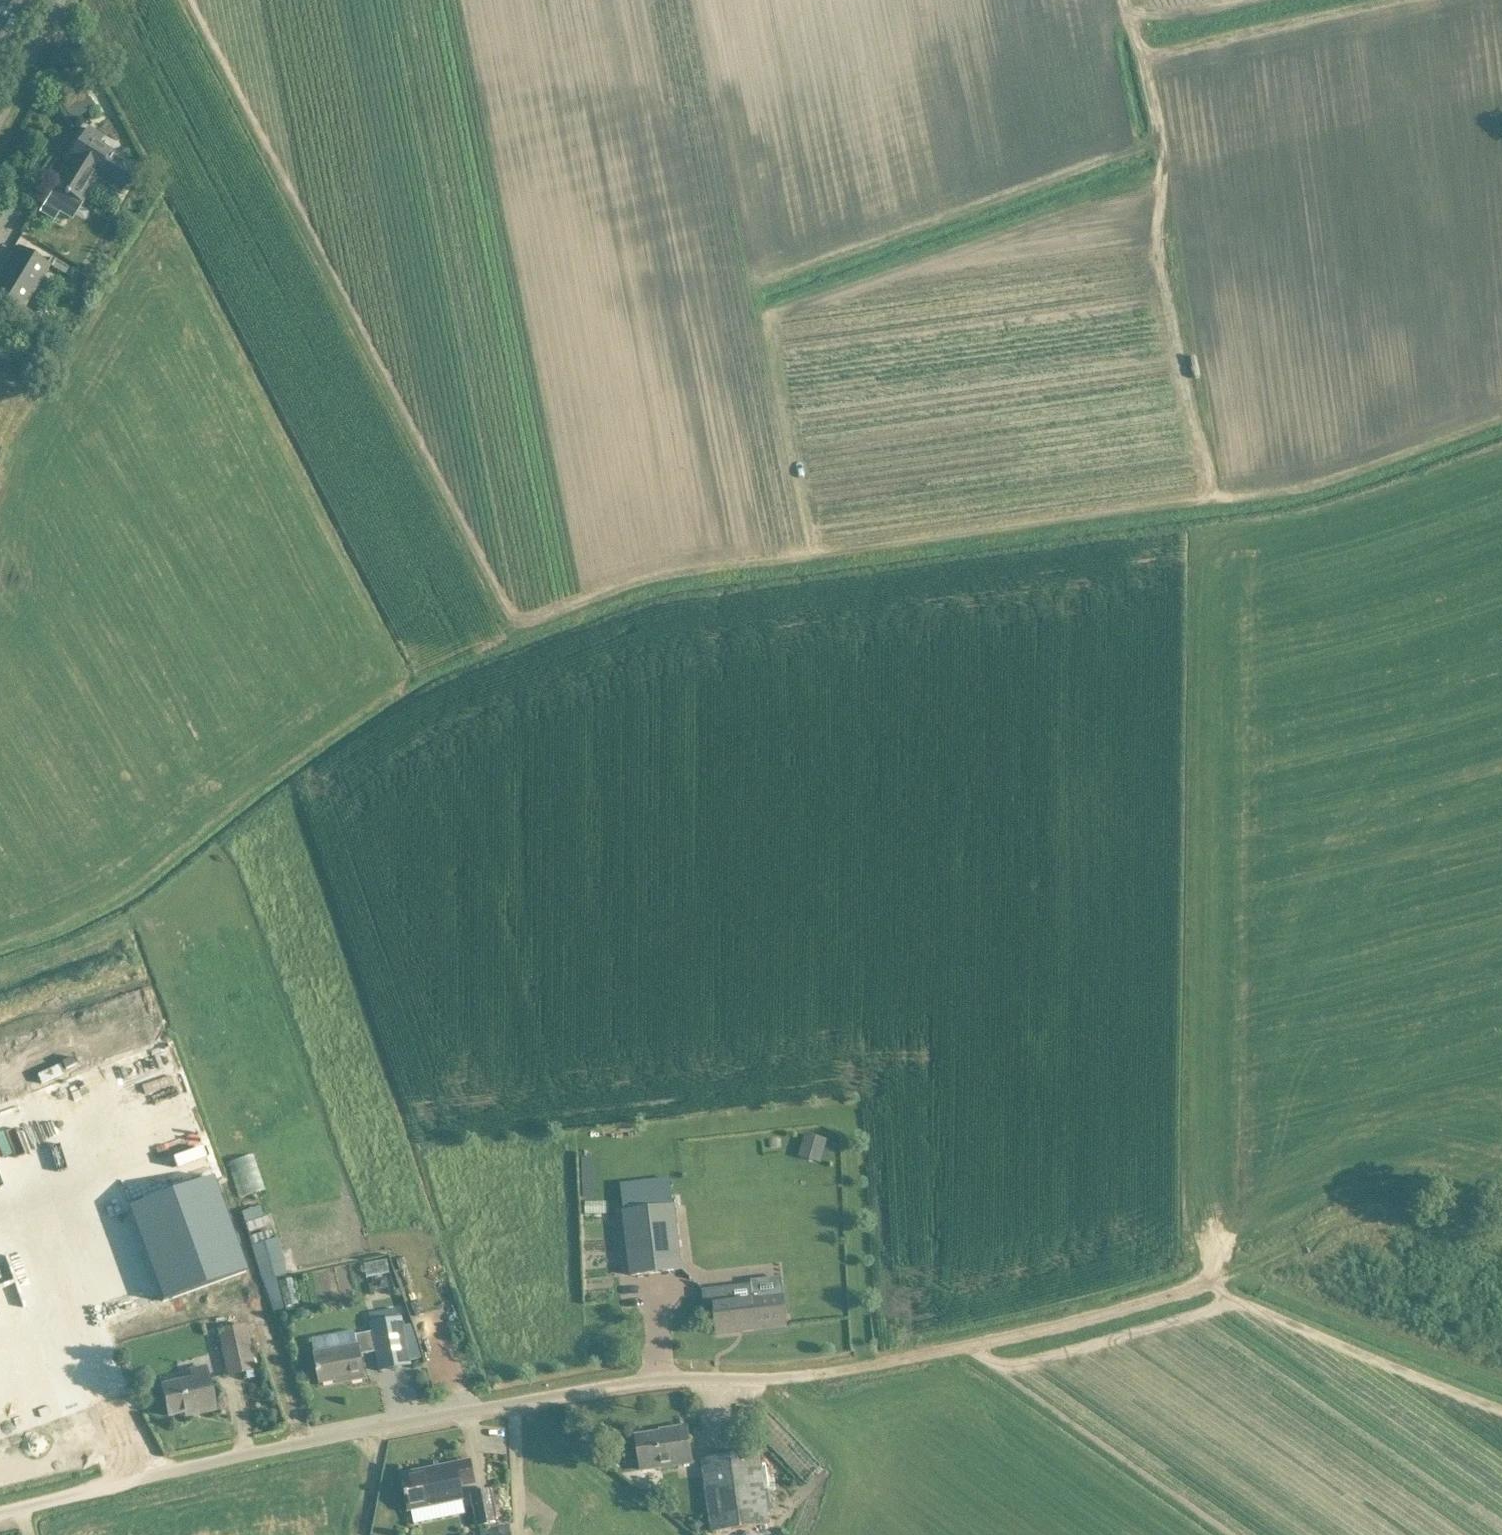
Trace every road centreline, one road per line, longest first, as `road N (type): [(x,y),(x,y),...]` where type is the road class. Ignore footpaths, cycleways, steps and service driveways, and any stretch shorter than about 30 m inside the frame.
road 1 (unclassified): [(0,1523),(561,1399),(903,1375),(1112,1315),(1226,1271)]
road 2 (track): [(1226,1271),(1365,1213),(1501,1231)]
road 3 (unclassified): [(0,111),(56,0)]

